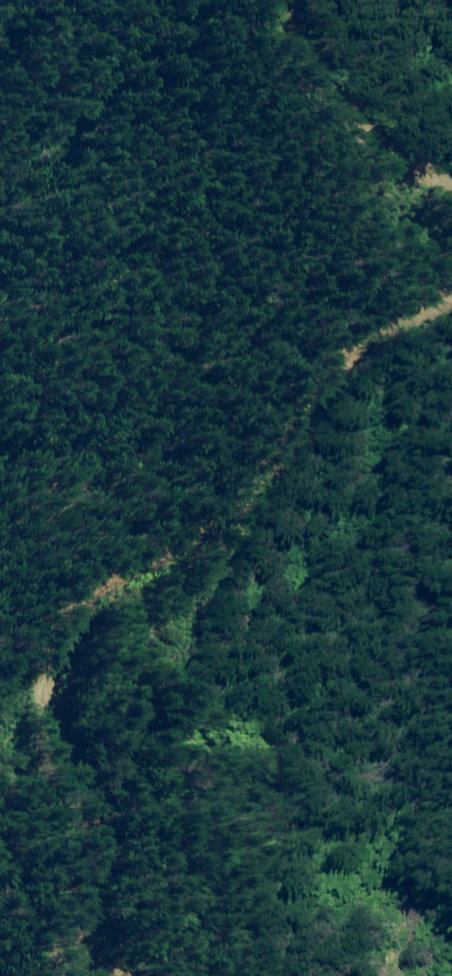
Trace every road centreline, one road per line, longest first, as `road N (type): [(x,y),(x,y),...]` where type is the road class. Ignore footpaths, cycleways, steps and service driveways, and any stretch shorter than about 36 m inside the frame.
road 1 (track): [(400,240),(386,276),(187,427),(76,628),(268,938),(278,975)]
road 2 (track): [(262,0),(266,31),(372,175),(400,240)]
road 3 (track): [(451,310),(435,414),(451,453)]

